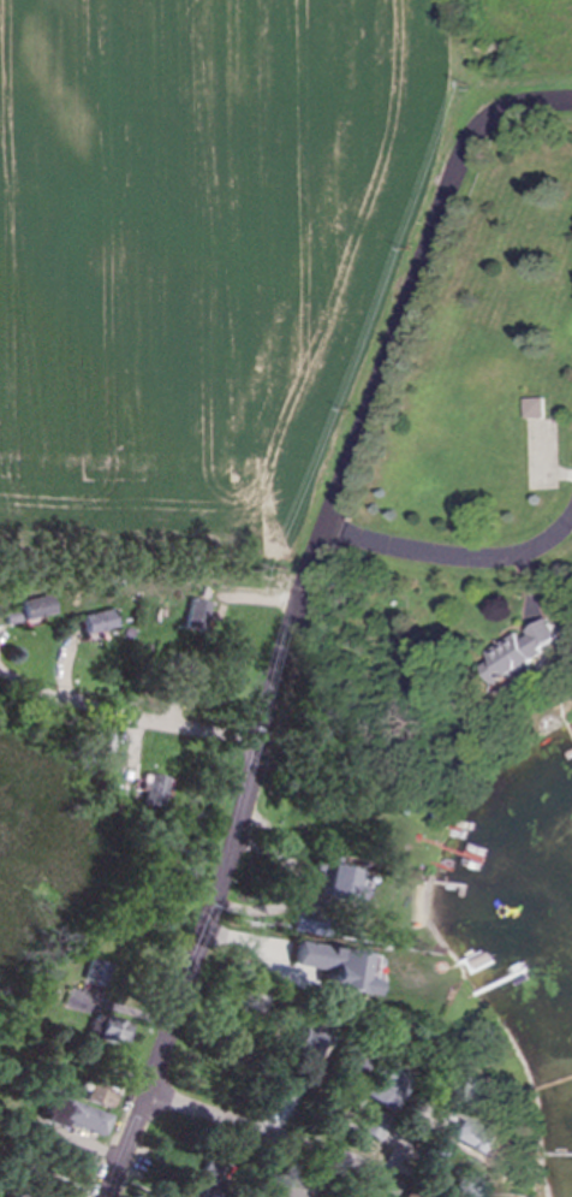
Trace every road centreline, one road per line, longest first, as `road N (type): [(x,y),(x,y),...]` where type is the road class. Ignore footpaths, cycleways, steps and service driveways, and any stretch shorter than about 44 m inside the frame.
road 1 (residential): [(104,1196),(153,1091),(244,818),(296,605),(463,155),(485,123),(508,111),(571,102)]
road 2 (residential): [(571,519),(531,556),(491,561),(398,547),(326,523)]
road 3 (residential): [(381,1175),(153,1091)]

